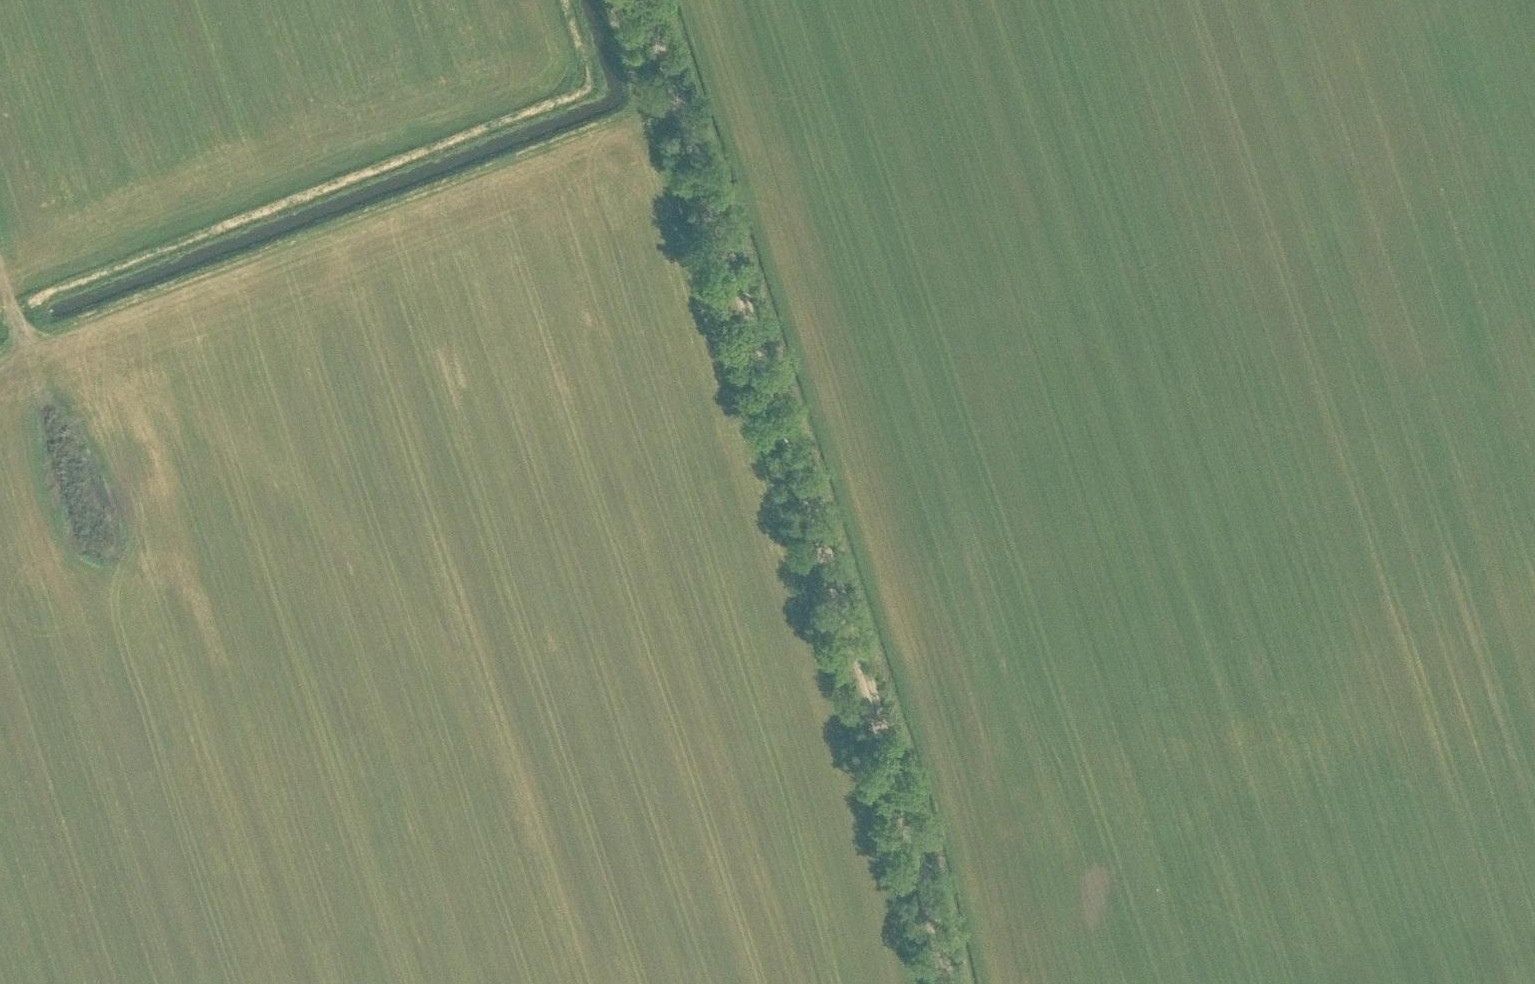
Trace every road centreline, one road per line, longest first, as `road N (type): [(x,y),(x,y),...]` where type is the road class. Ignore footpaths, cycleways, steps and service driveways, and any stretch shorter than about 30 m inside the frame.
road 1 (track): [(651,0),(908,805),(948,983)]

